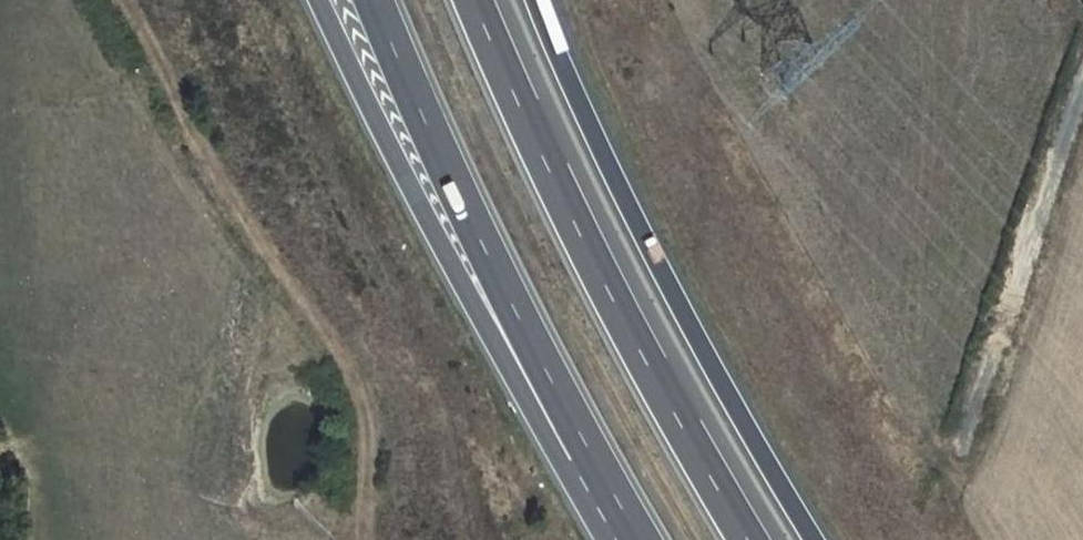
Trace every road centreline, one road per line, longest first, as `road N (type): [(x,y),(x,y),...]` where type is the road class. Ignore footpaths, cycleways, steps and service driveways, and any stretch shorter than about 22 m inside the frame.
road 1 (motorway): [(829,539),(587,106),(540,0)]
road 2 (motorway): [(766,539),(528,121),(481,0)]
road 3 (motorway): [(322,0),(544,419),(591,459)]
road 4 (motorway): [(379,0),(591,459)]

